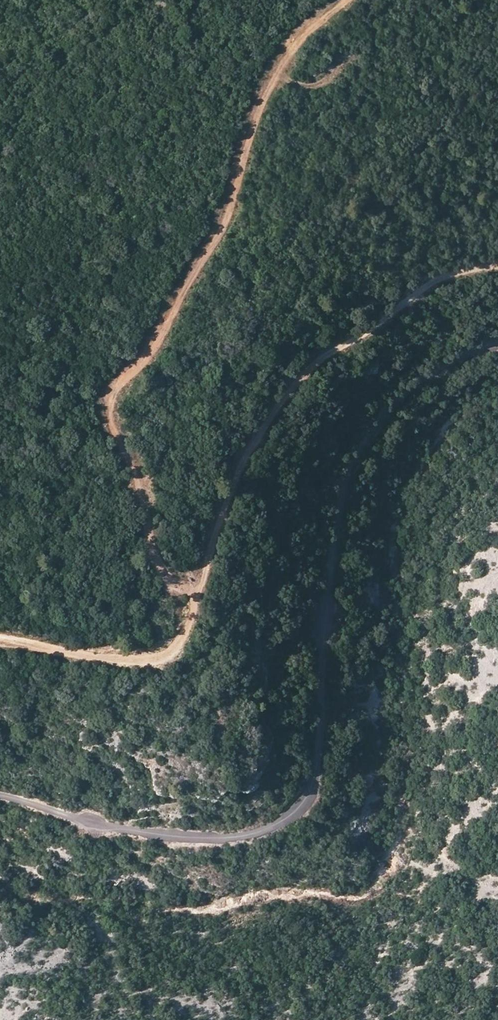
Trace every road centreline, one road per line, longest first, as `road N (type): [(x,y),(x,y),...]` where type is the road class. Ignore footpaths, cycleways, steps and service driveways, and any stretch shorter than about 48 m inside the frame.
road 1 (track): [(346,0),(295,38),(243,132),(205,254),(132,374),(111,391),(110,421),(146,503),(153,547),(198,603),(162,660),(130,663),(0,641)]
road 2 (unclassified): [(0,796),(207,838),(266,830),(299,807),(316,773),(342,490),(363,443),(401,393),(465,350),(497,344)]
road 3 (track): [(497,269),(451,280),(301,376),(232,481),(198,603)]

